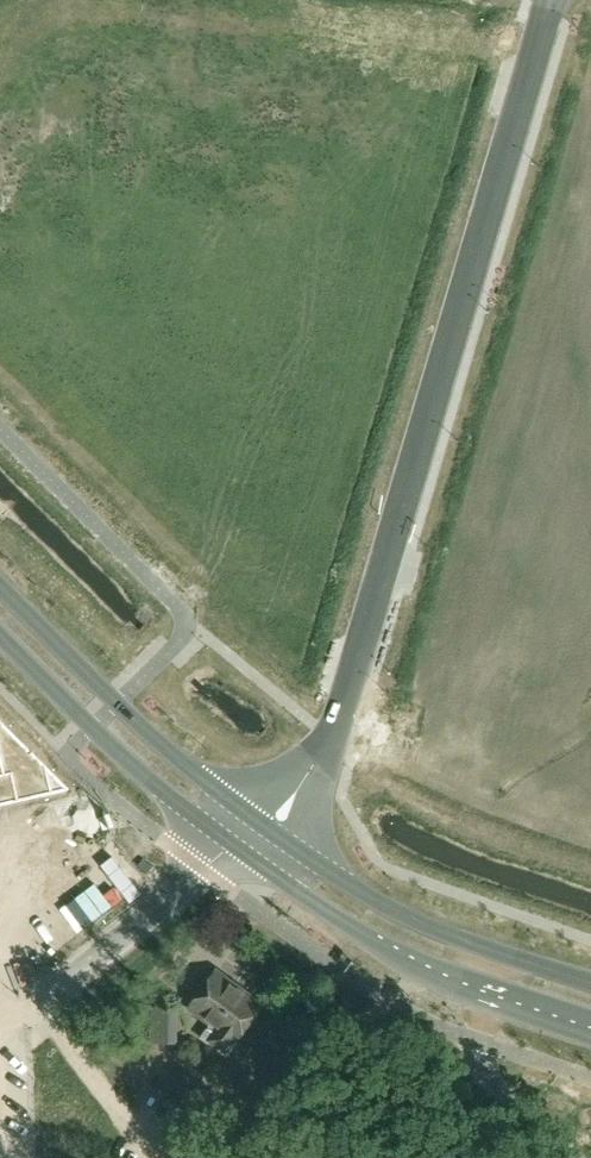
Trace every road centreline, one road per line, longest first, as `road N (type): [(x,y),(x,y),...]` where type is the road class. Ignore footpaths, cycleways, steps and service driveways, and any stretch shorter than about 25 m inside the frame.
road 1 (unclassified): [(545,8),(329,737),(271,827)]
road 2 (unclassified): [(271,827),(115,704),(0,587)]
road 3 (unclassified): [(0,638),(91,727),(250,855)]
road 4 (unclassified): [(272,871),(361,935),(486,992)]
road 5 (unclassified): [(499,950),(407,915),(294,844)]
road 6 (unclassified): [(578,1157),(481,1068),(476,1041),(486,992)]
road 7 (track): [(247,1107),(342,969)]

